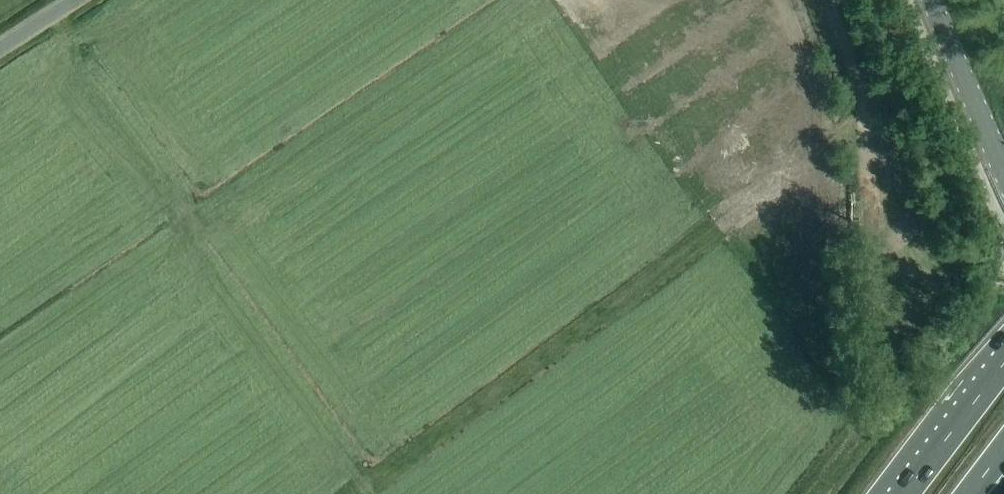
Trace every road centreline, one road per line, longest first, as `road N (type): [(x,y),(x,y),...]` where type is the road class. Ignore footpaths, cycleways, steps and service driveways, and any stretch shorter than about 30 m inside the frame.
road 1 (track): [(831,0),(860,77),(875,238)]
road 2 (tertiary): [(1003,172),(932,0)]
road 3 (motorway): [(1003,365),(905,493)]

